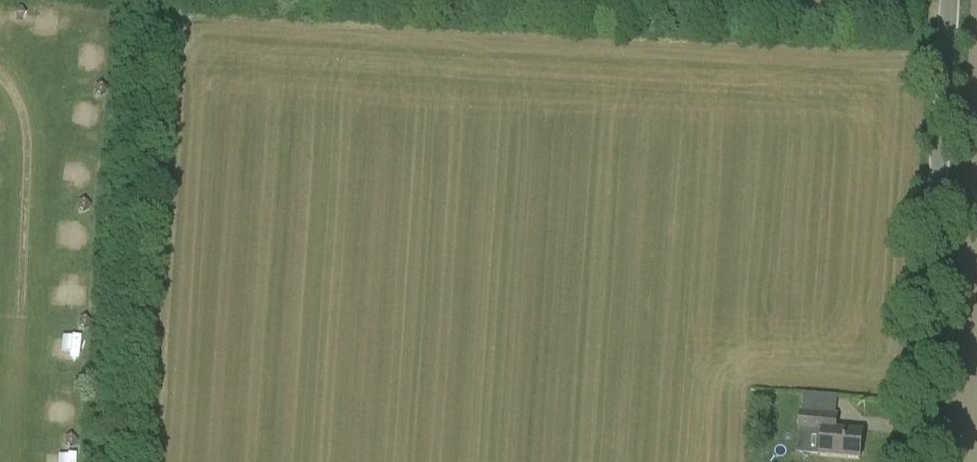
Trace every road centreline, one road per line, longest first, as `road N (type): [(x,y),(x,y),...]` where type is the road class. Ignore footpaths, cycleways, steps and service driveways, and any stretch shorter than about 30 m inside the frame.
road 1 (tertiary): [(923,461),(950,0)]

